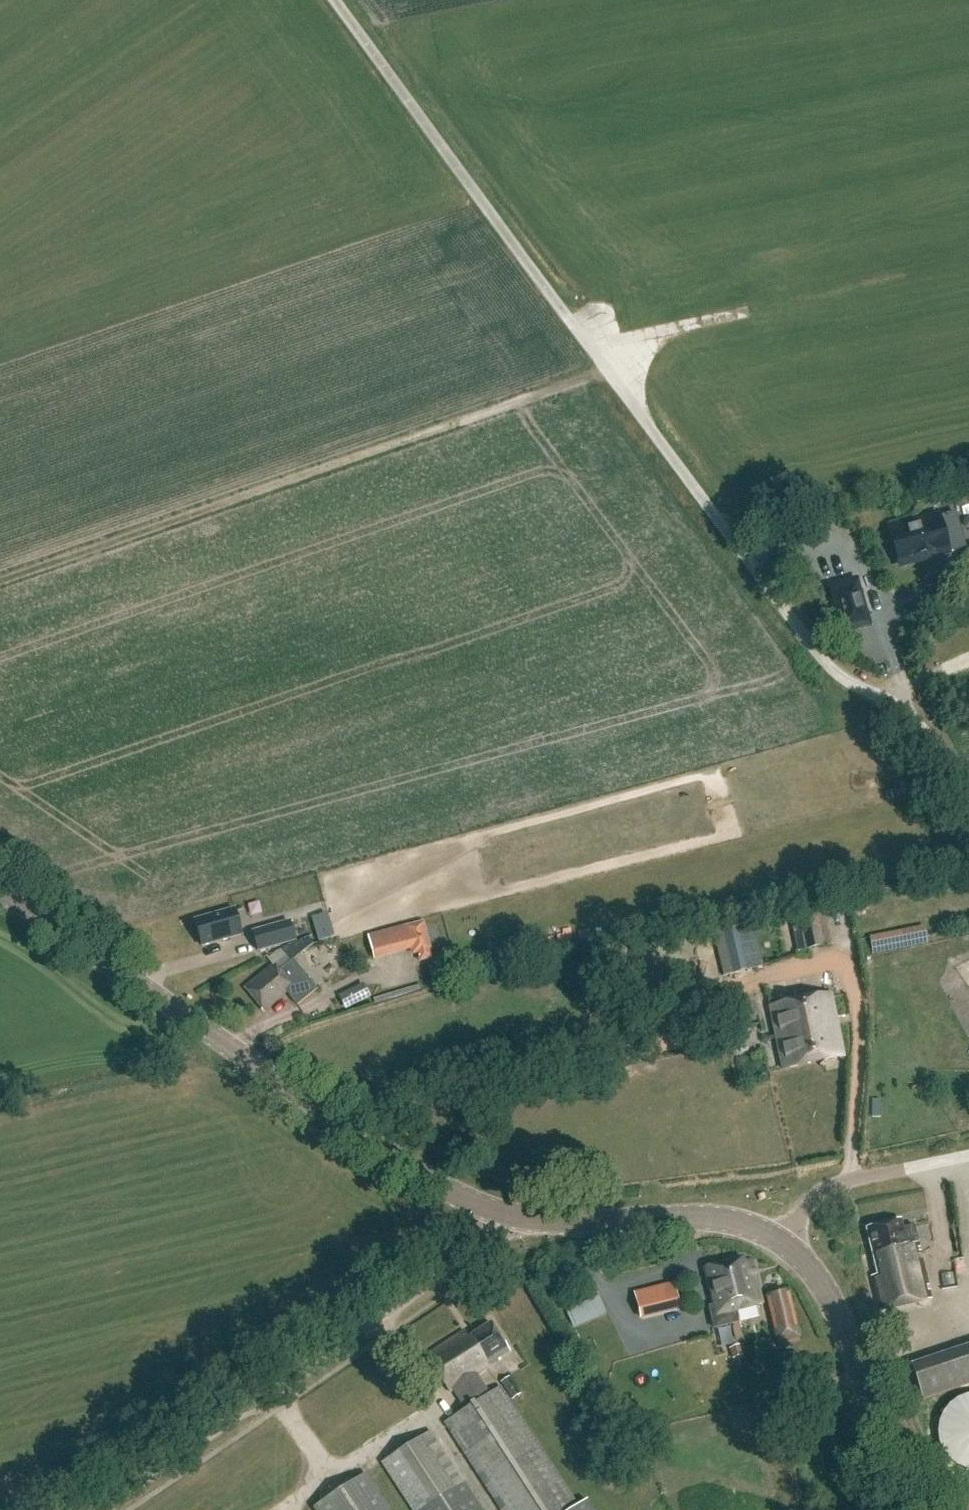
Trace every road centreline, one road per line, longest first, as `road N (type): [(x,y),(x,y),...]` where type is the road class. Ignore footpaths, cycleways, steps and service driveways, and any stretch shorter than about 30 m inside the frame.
road 1 (residential): [(334,0),(785,611),(829,665),(922,726),(968,788)]
road 2 (tertiary): [(779,1244),(722,1219),(685,1214),(559,1224),(500,1216),(451,1193),(0,888)]
road 3 (track): [(607,370),(0,579)]
road 4 (track): [(100,1509),(481,1245)]
road 5 (tertiary): [(913,1509),(848,1332),(805,1262),(779,1244)]
road 6 (unclassified): [(779,1244),(823,1189),(968,1155)]

